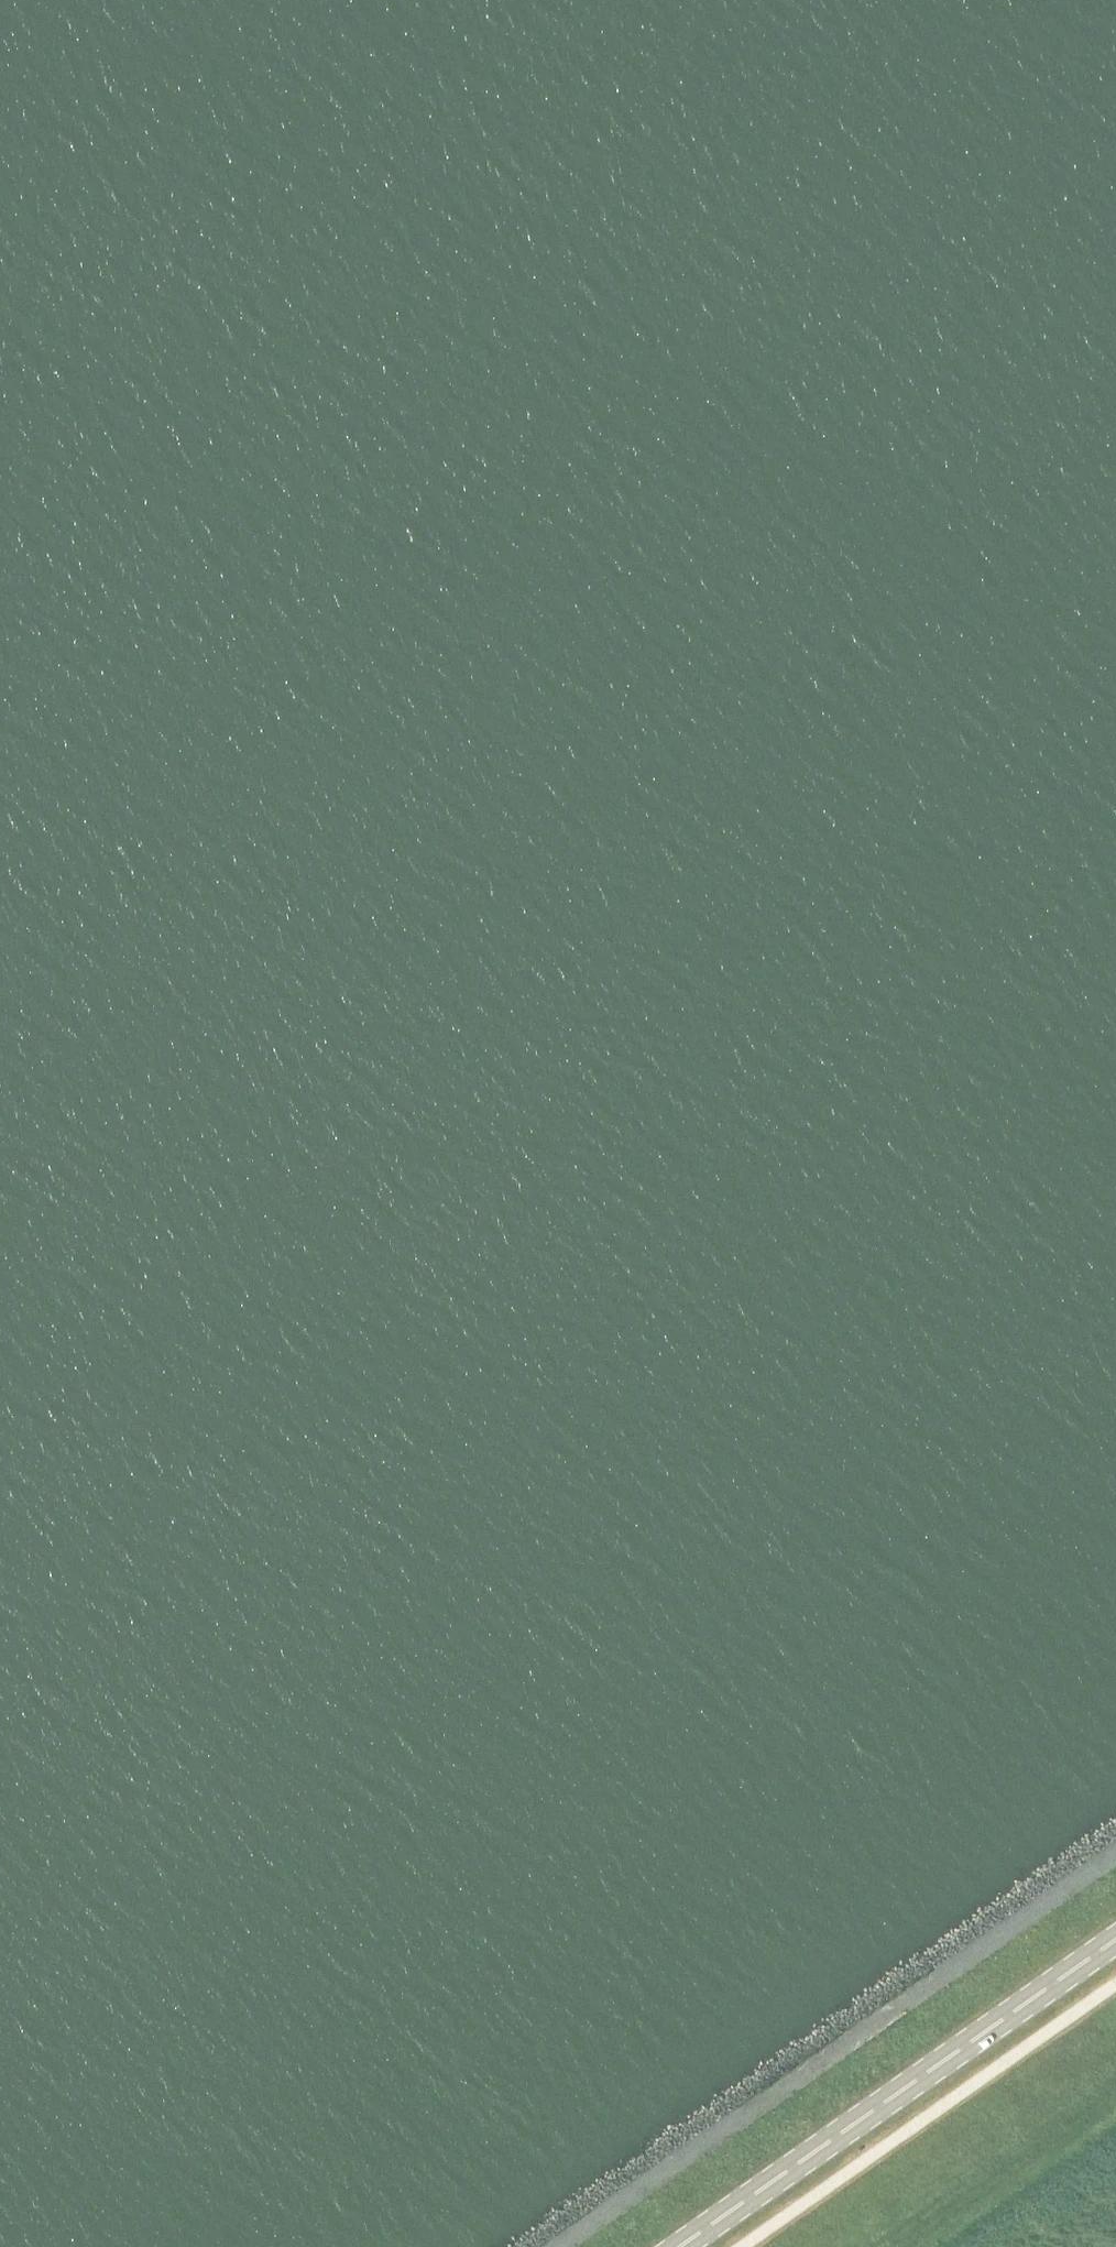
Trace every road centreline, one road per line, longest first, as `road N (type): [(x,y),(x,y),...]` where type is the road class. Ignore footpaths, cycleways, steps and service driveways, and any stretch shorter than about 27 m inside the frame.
road 1 (secondary): [(682,2246),(1115,1942)]

